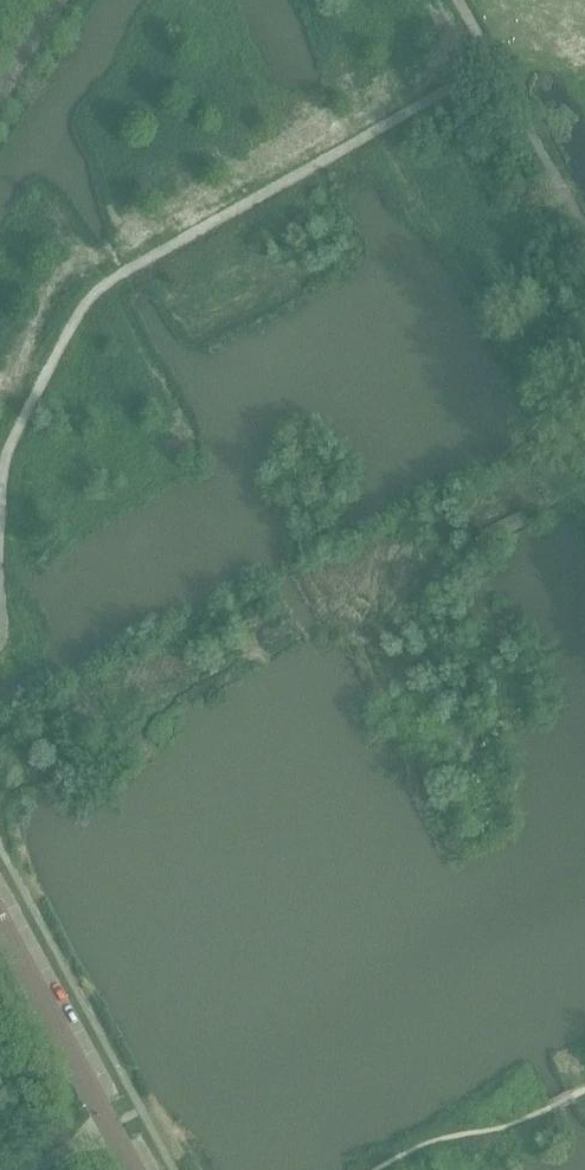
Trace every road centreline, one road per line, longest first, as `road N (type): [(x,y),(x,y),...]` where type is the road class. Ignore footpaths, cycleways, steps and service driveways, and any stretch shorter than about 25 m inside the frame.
road 1 (unclassified): [(134,1169),(0,916)]

